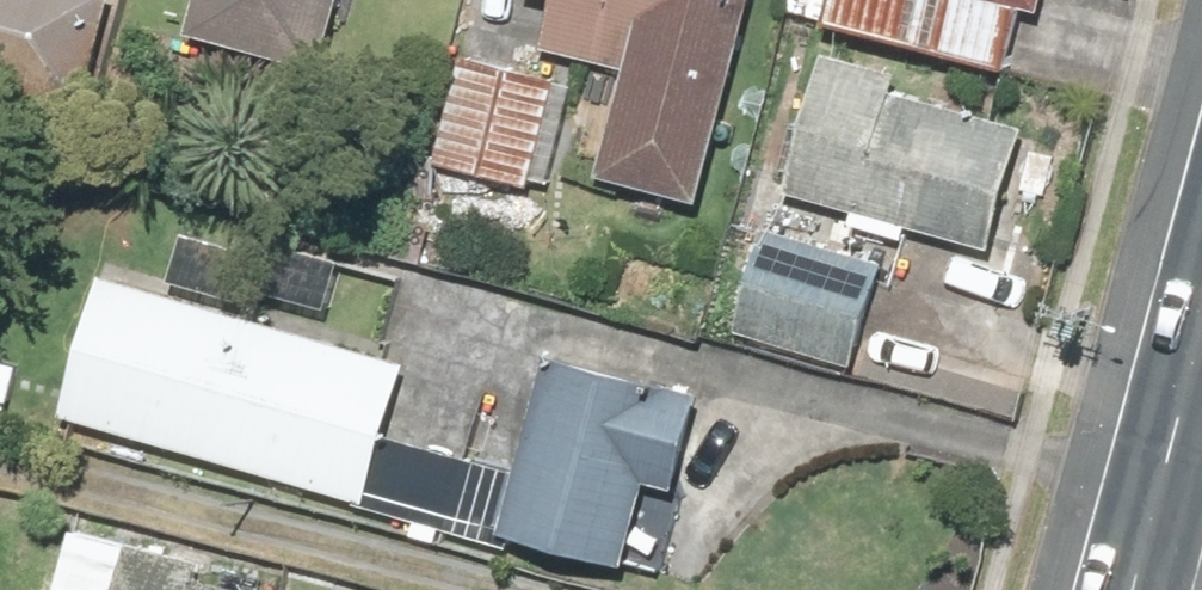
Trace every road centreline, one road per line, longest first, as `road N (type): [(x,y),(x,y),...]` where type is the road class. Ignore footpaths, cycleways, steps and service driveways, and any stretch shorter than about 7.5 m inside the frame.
road 1 (secondary): [(1123,589),(1201,299)]

